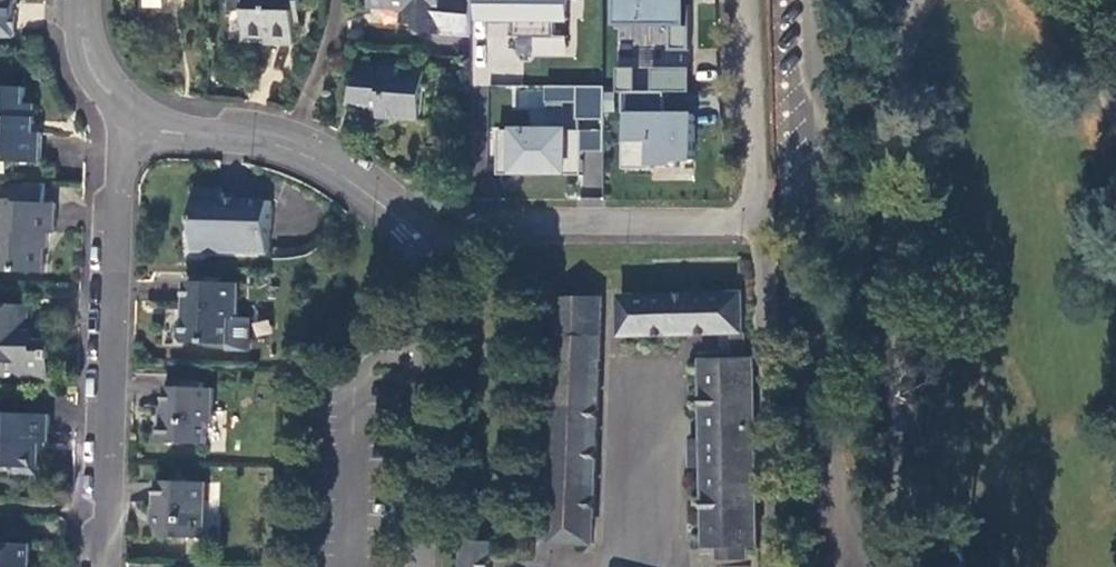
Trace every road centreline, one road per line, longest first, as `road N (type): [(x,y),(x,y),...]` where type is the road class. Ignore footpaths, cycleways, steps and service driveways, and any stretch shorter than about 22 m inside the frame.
road 1 (residential): [(425,250),(513,224),(755,224),(750,0)]
road 2 (residential): [(119,105),(104,566)]
road 3 (residential): [(425,250),(327,168),(279,148),(164,132),(119,105)]
road 4 (residential): [(418,566),(425,250)]

